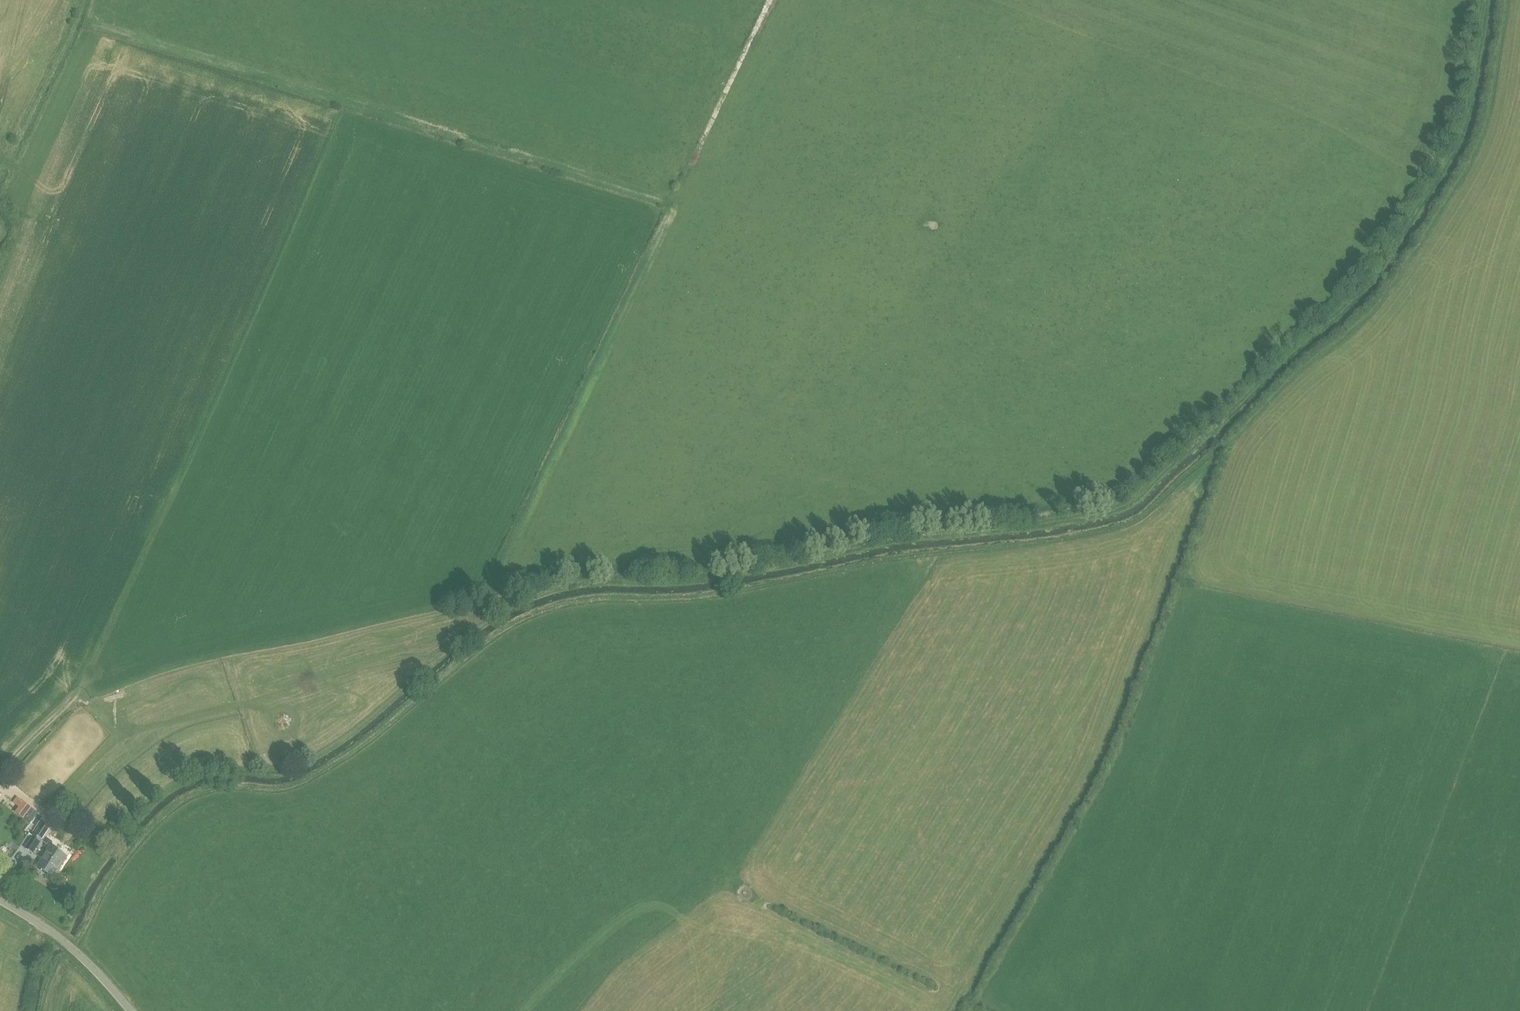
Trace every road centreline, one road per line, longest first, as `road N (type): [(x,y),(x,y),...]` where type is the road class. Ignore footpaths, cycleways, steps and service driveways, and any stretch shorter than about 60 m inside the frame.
road 1 (unclassified): [(132,1010),(64,941),(0,902)]

